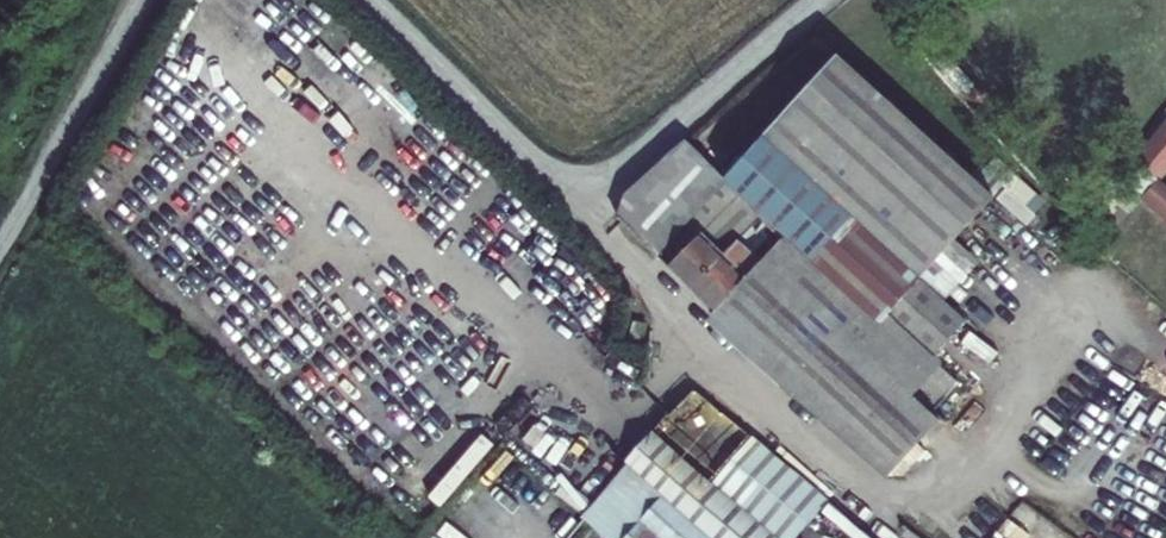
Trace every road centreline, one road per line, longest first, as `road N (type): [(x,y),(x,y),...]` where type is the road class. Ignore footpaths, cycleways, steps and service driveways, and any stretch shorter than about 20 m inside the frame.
road 1 (residential): [(372,0),(579,210),(817,0)]
road 2 (residential): [(0,247),(141,0)]

